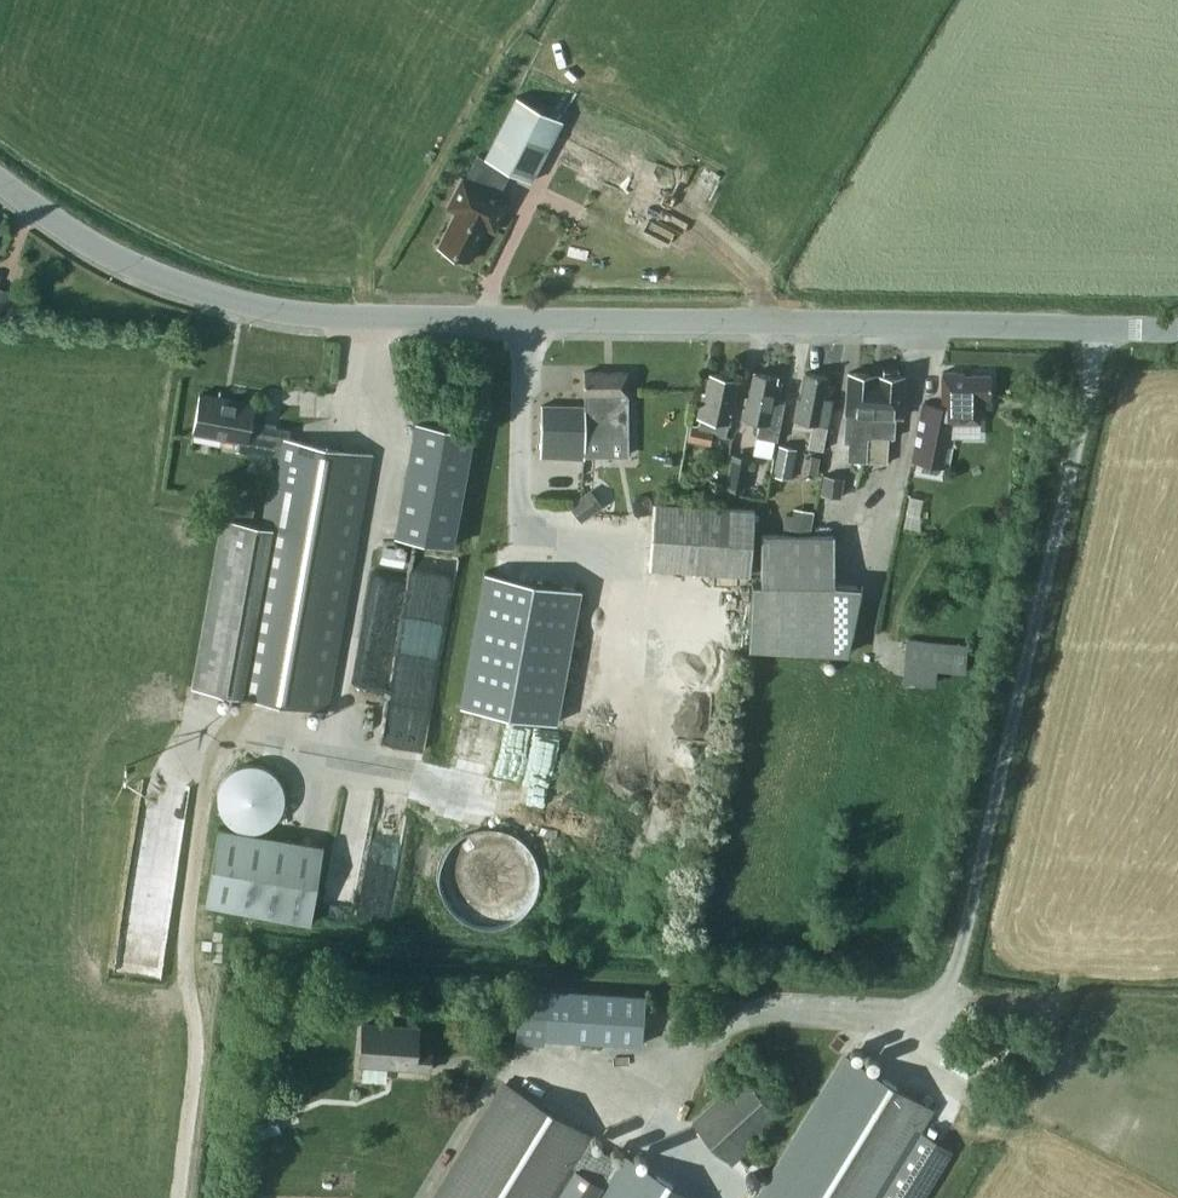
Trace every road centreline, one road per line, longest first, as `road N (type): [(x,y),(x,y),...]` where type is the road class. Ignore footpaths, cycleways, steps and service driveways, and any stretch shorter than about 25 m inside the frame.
road 1 (tertiary): [(1177,331),(299,313),(202,292),(126,264),(0,180)]

